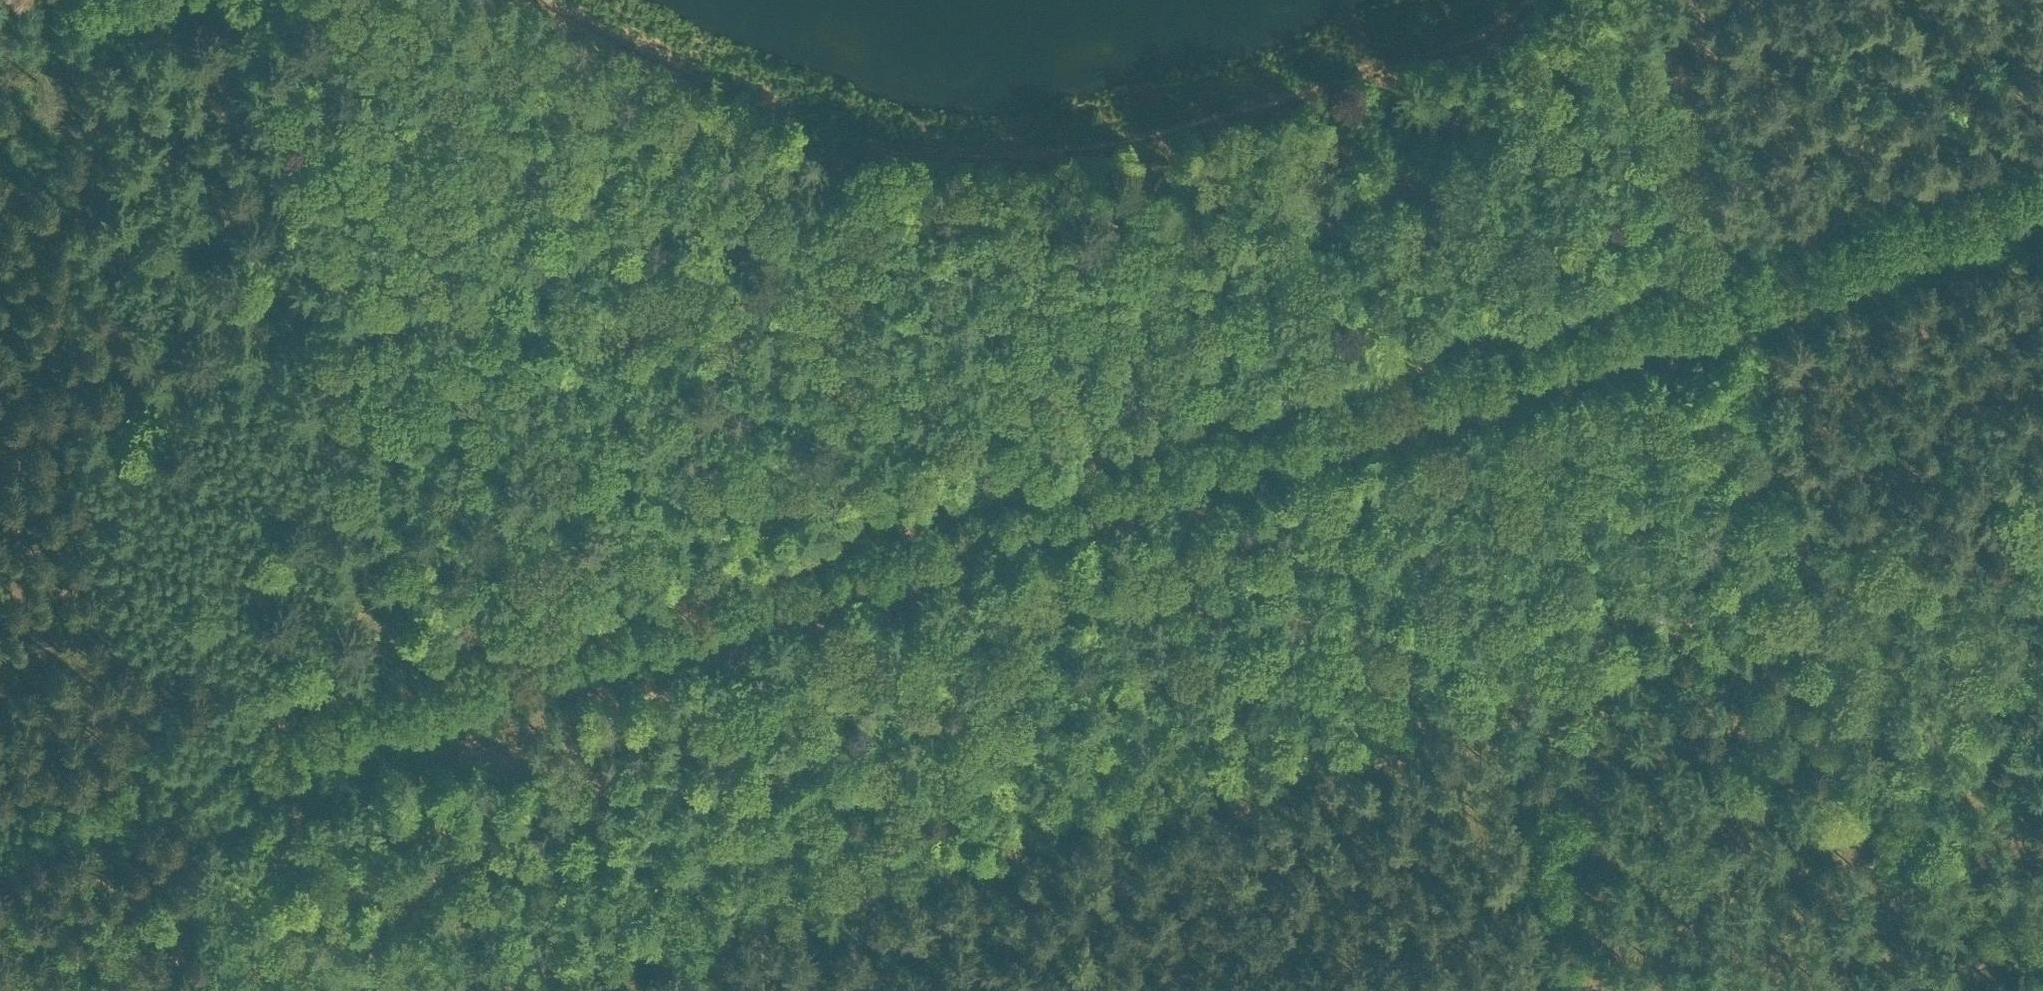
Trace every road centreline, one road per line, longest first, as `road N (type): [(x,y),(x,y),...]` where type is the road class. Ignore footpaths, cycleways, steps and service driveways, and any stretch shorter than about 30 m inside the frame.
road 1 (track): [(1884,990),(2042,945)]

